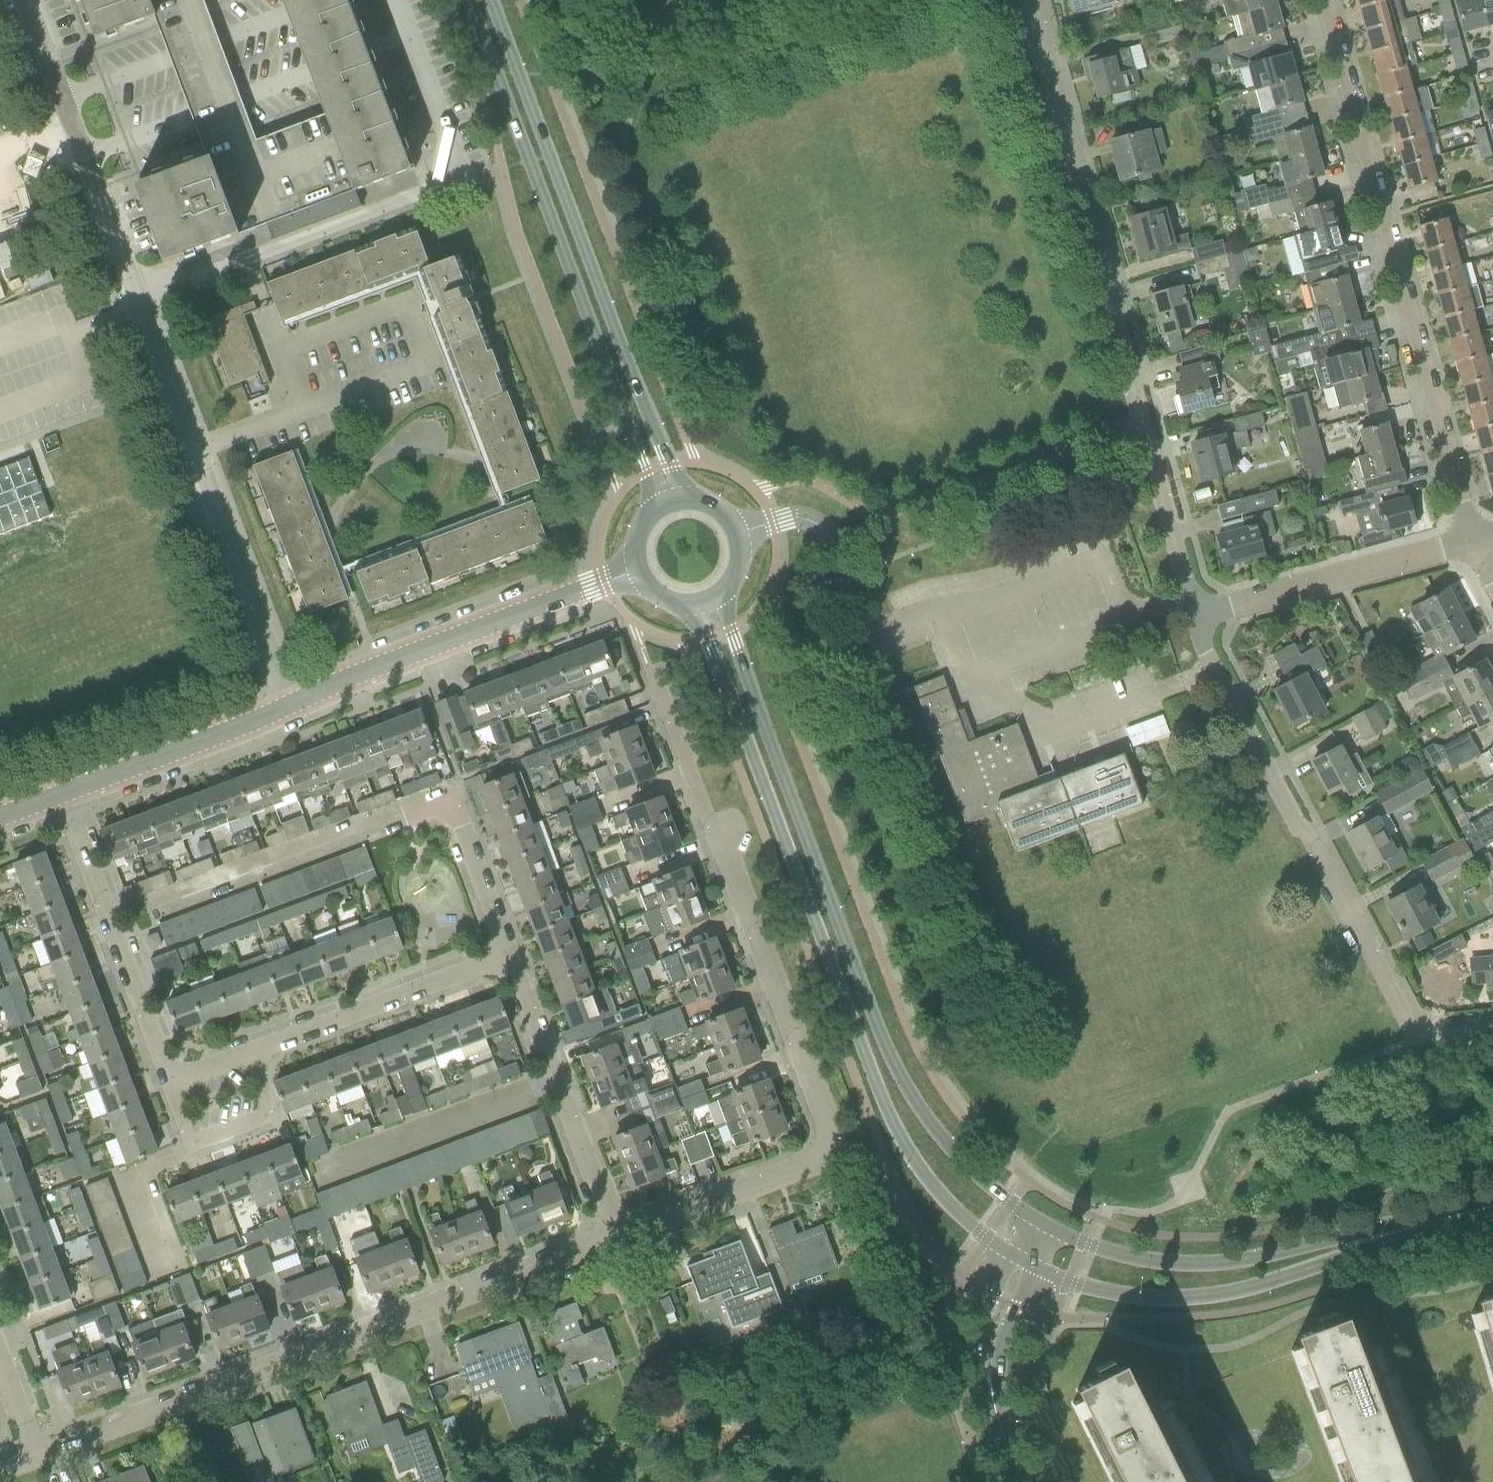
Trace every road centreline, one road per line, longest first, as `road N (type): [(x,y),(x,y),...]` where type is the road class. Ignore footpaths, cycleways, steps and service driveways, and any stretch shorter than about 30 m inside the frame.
road 1 (tertiary): [(693,607),(898,1131),(954,1211),(1026,1265)]
road 2 (tertiary): [(1042,1225),(966,1168),(921,1119),(886,1048),(729,628),(724,593)]
road 3 (unclassified): [(1193,615),(1029,0)]
road 4 (unclassified): [(37,1457),(617,1240)]
road 5 (unclassified): [(1476,542),(1440,457),(1321,0)]
road 6 (unclassified): [(1492,1029),(1434,1035),(1407,1023),(1295,824),(1193,615)]
road 7 (tertiary): [(470,0),(659,507)]
road 8 (tertiary): [(679,500),(491,0)]
road 9 (residential): [(829,1145),(648,665)]
road 10 (residential): [(192,449),(23,0)]
road 11 (tertiary): [(1026,1265),(1069,1286),(1190,1297),(1258,1286),(1409,1230)]
road 12 (tertiary): [(1409,1230),(1207,1263),(1147,1259),(1042,1225)]
road 13 (residential): [(288,705),(636,572)]
road 14 (residential): [(300,409),(427,361),(405,306),(279,353)]
road 15 (residential): [(168,1081),(63,791)]
road 16 (residential): [(617,1240),(508,959)]
road 17 (unclassified): [(1193,615),(1476,542)]
road 18 (residential): [(508,959),(247,1053)]
road 19 (residential): [(288,705),(192,449)]
road 20 (residential): [(63,791),(288,705)]
road 21 (unclassified): [(617,1240),(815,1170),(829,1145)]
road 22 (residential): [(1015,1481),(992,1409),(988,1352),(1026,1265)]
road 23 (residential): [(247,1053),(269,1115),(191,1143),(168,1081)]
road 24 (residential): [(738,535),(778,522),(817,524),(832,538),(858,605)]
road 25 (residential): [(508,959),(450,806)]

